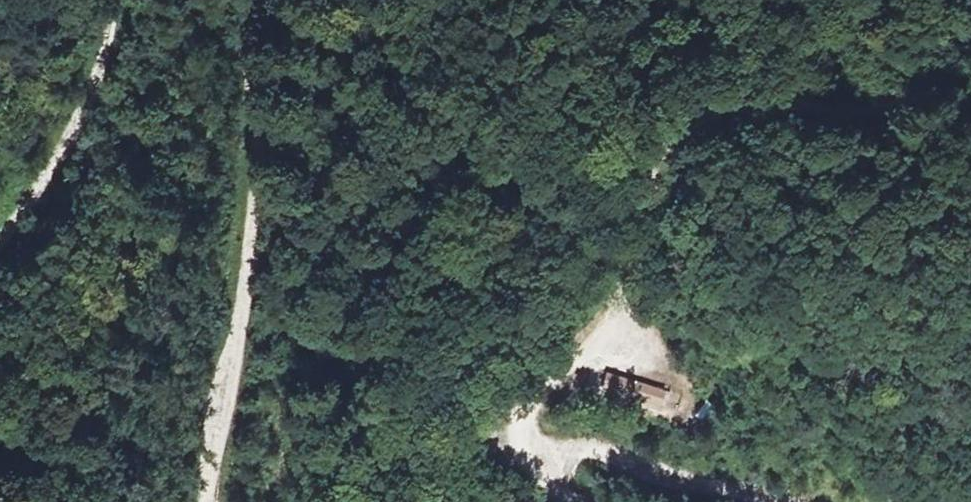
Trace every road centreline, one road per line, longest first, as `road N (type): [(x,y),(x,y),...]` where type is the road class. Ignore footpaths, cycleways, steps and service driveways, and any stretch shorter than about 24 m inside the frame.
road 1 (track): [(262,0),(248,59),(240,235),(203,501)]
road 2 (track): [(115,0),(94,96),(0,215)]
road 3 (track): [(539,458),(575,452),(763,501)]
road 4 (track): [(590,501),(522,433),(526,415),(578,366),(592,335)]

